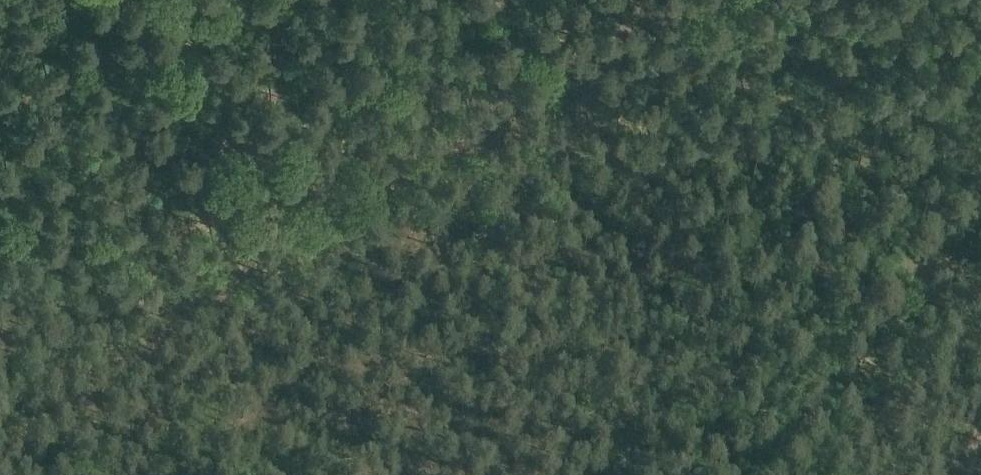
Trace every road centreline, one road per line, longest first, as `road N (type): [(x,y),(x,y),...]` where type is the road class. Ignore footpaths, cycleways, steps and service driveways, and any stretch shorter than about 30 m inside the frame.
road 1 (track): [(677,0),(292,239),(155,308),(0,355)]
road 2 (track): [(367,0),(457,133),(511,155),(538,187),(614,239),(631,265),(645,297),(644,369),(624,474)]

